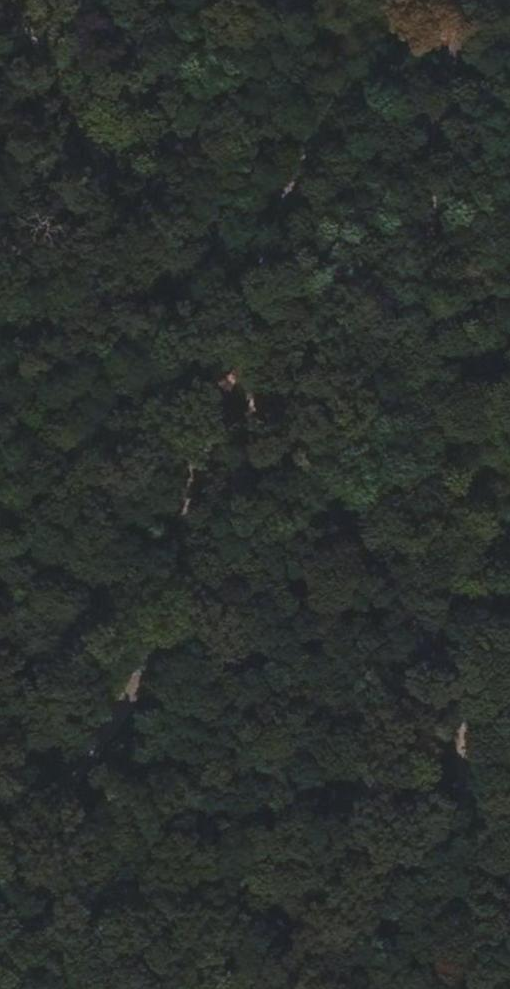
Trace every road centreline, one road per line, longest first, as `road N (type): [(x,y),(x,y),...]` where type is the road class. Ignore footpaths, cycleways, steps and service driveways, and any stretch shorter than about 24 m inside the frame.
road 1 (track): [(472,0),(337,106),(281,211),(206,434),(165,631),(106,736),(0,865)]
road 2 (track): [(477,988),(430,293),(428,174),(454,59),(452,20)]
road 3 (track): [(509,745),(230,374),(81,129),(14,0)]

